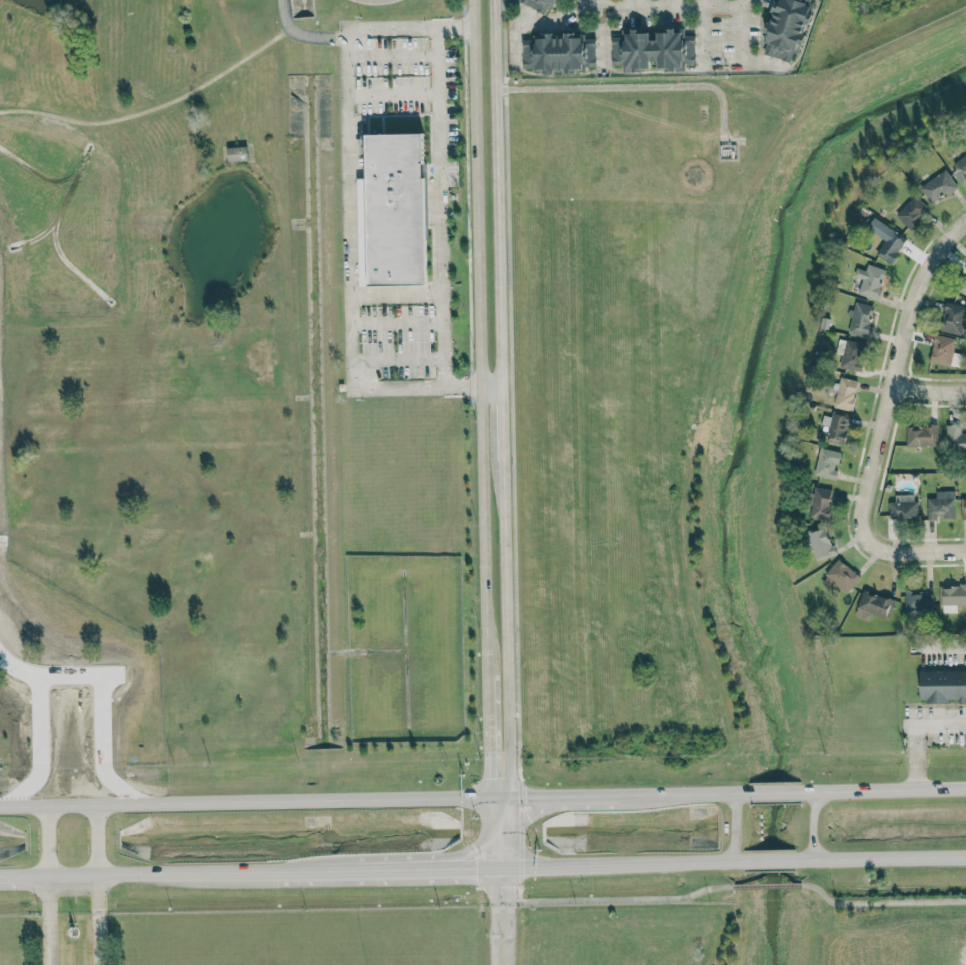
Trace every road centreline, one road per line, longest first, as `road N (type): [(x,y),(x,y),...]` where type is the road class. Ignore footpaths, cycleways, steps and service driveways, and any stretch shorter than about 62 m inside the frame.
road 1 (tertiary): [(474,0),(489,750),(499,780)]
road 2 (tertiary): [(499,780),(507,749),(493,0)]
road 3 (primary): [(499,796),(0,805)]
road 4 (residential): [(879,541),(871,525),(931,280),(965,237)]
road 5 (primary): [(500,867),(743,860)]
road 6 (primary): [(794,859),(965,856)]
road 7 (primary): [(47,873),(217,871)]
road 8 (primary): [(965,787),(800,791)]
road 9 (primary): [(356,869),(449,855),(500,836)]
road 10 (primary): [(217,871),(356,869)]
road 11 (primary): [(748,792),(618,794)]
road 12 (primary): [(618,794),(499,827)]
road 13 (primary): [(377,869),(500,867)]

